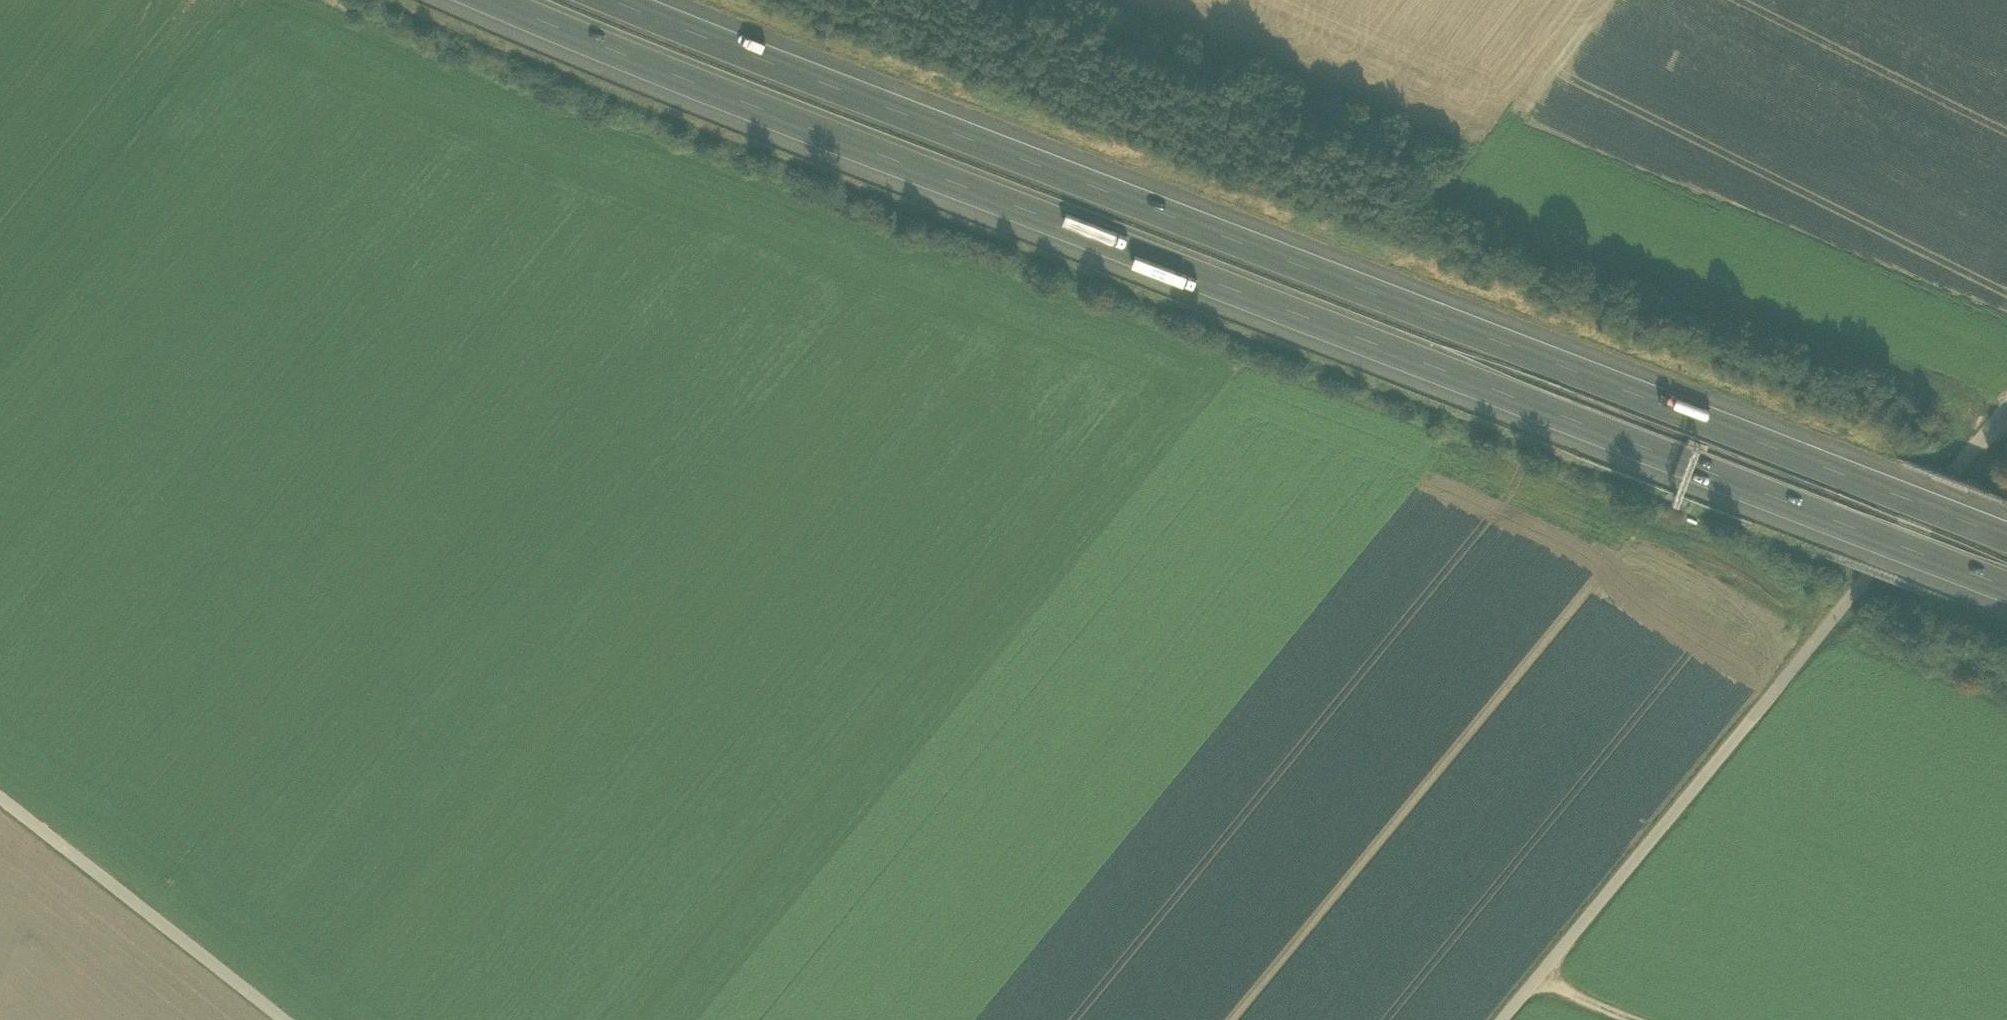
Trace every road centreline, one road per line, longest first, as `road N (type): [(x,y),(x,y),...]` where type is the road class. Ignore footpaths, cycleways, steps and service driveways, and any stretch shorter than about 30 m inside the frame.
road 1 (motorway): [(508,0),(2006,585)]
road 2 (motorway): [(2006,534),(626,0)]
road 3 (track): [(1503,1019),(2006,410)]
road 4 (track): [(285,1019),(0,797)]

